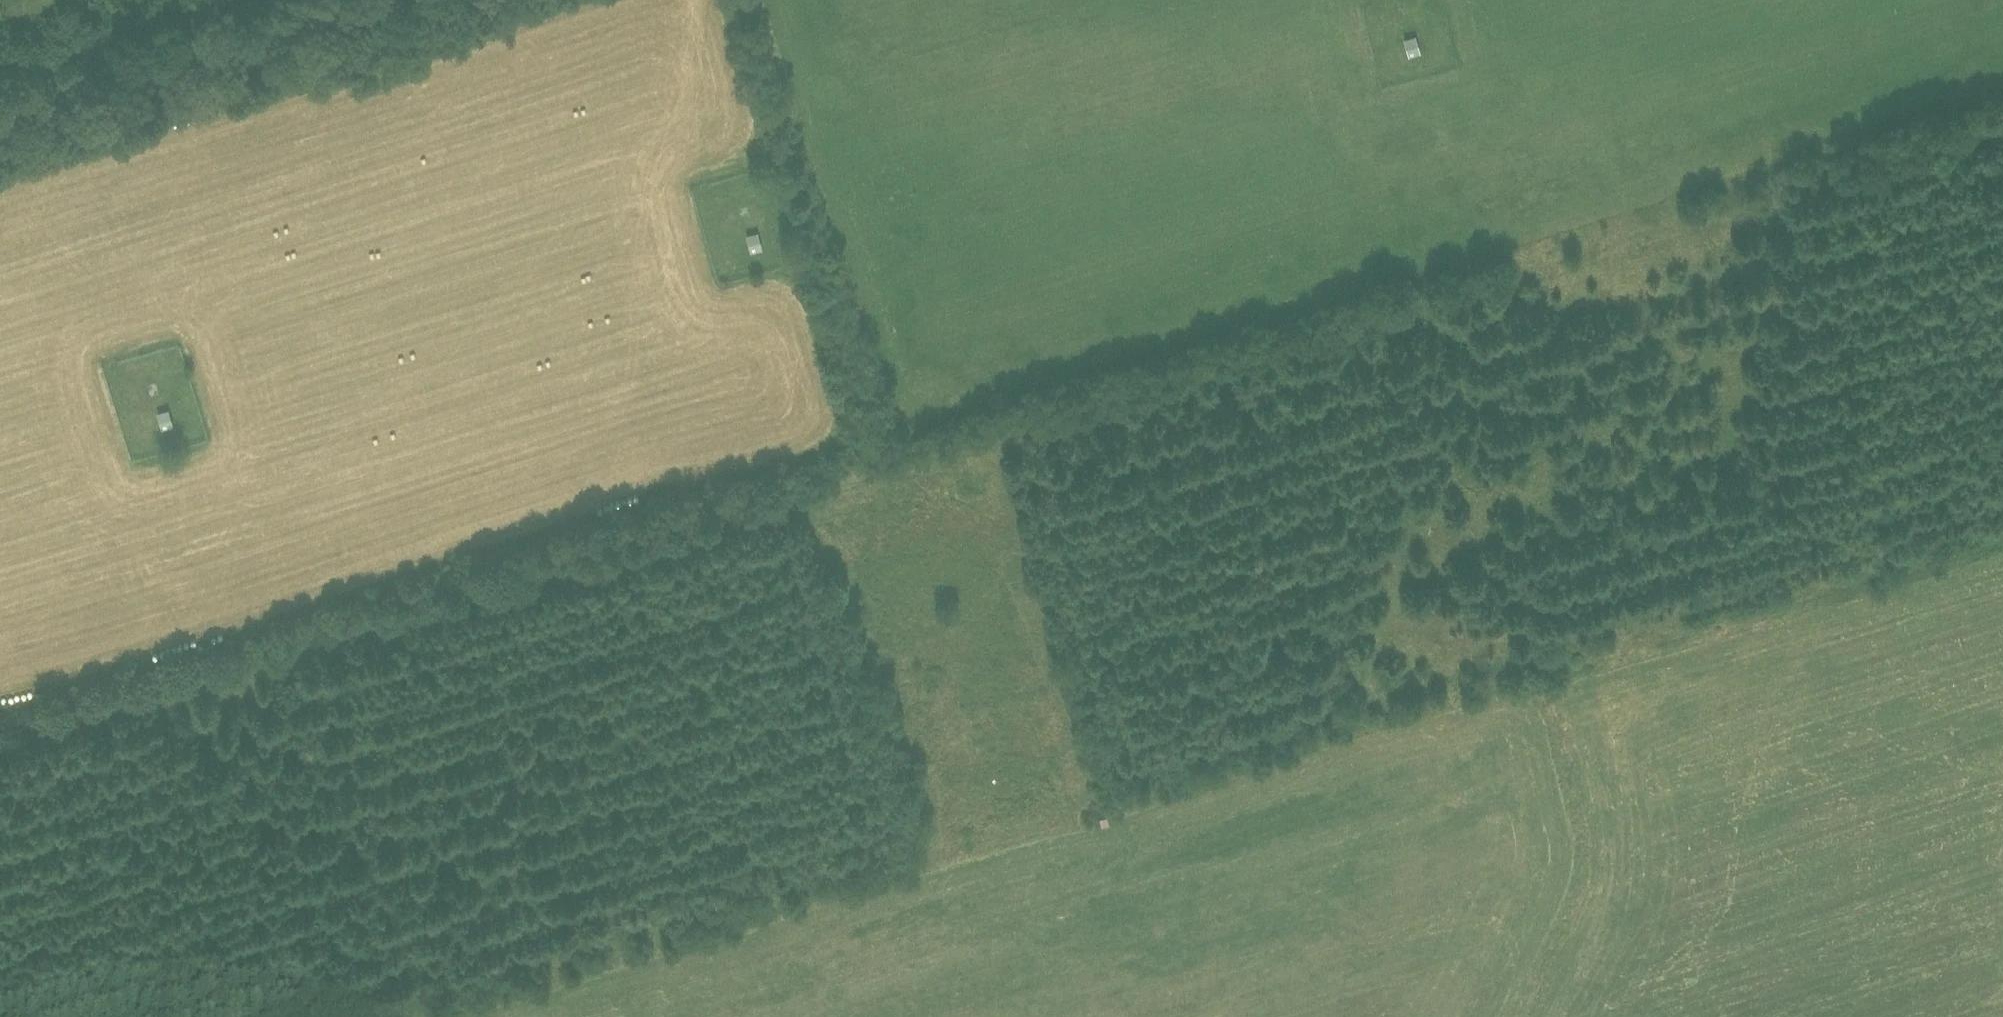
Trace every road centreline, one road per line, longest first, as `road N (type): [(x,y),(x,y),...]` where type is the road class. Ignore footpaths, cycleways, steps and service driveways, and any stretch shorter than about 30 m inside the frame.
road 1 (unclassified): [(0,102),(339,0)]

